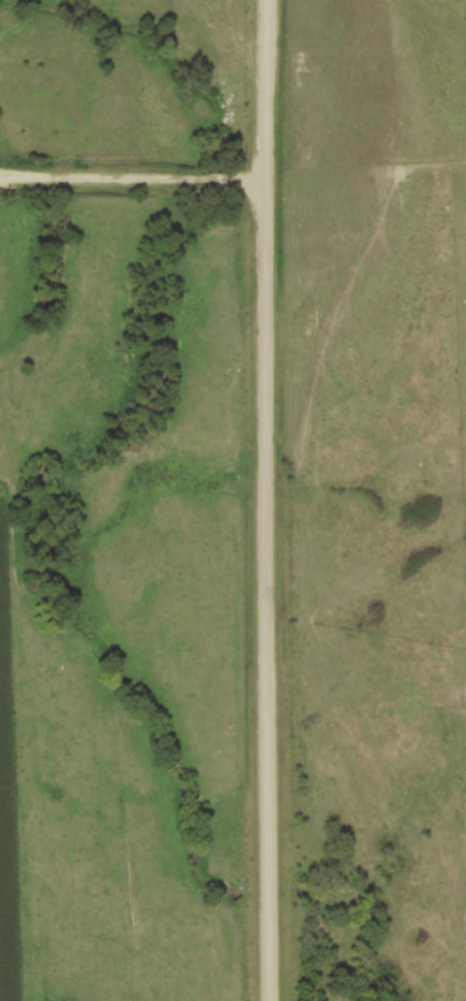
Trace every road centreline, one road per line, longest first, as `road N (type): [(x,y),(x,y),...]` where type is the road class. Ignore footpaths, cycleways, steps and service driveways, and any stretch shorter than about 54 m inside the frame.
road 1 (residential): [(267,1000),(268,0)]
road 2 (residential): [(0,178),(265,178)]

